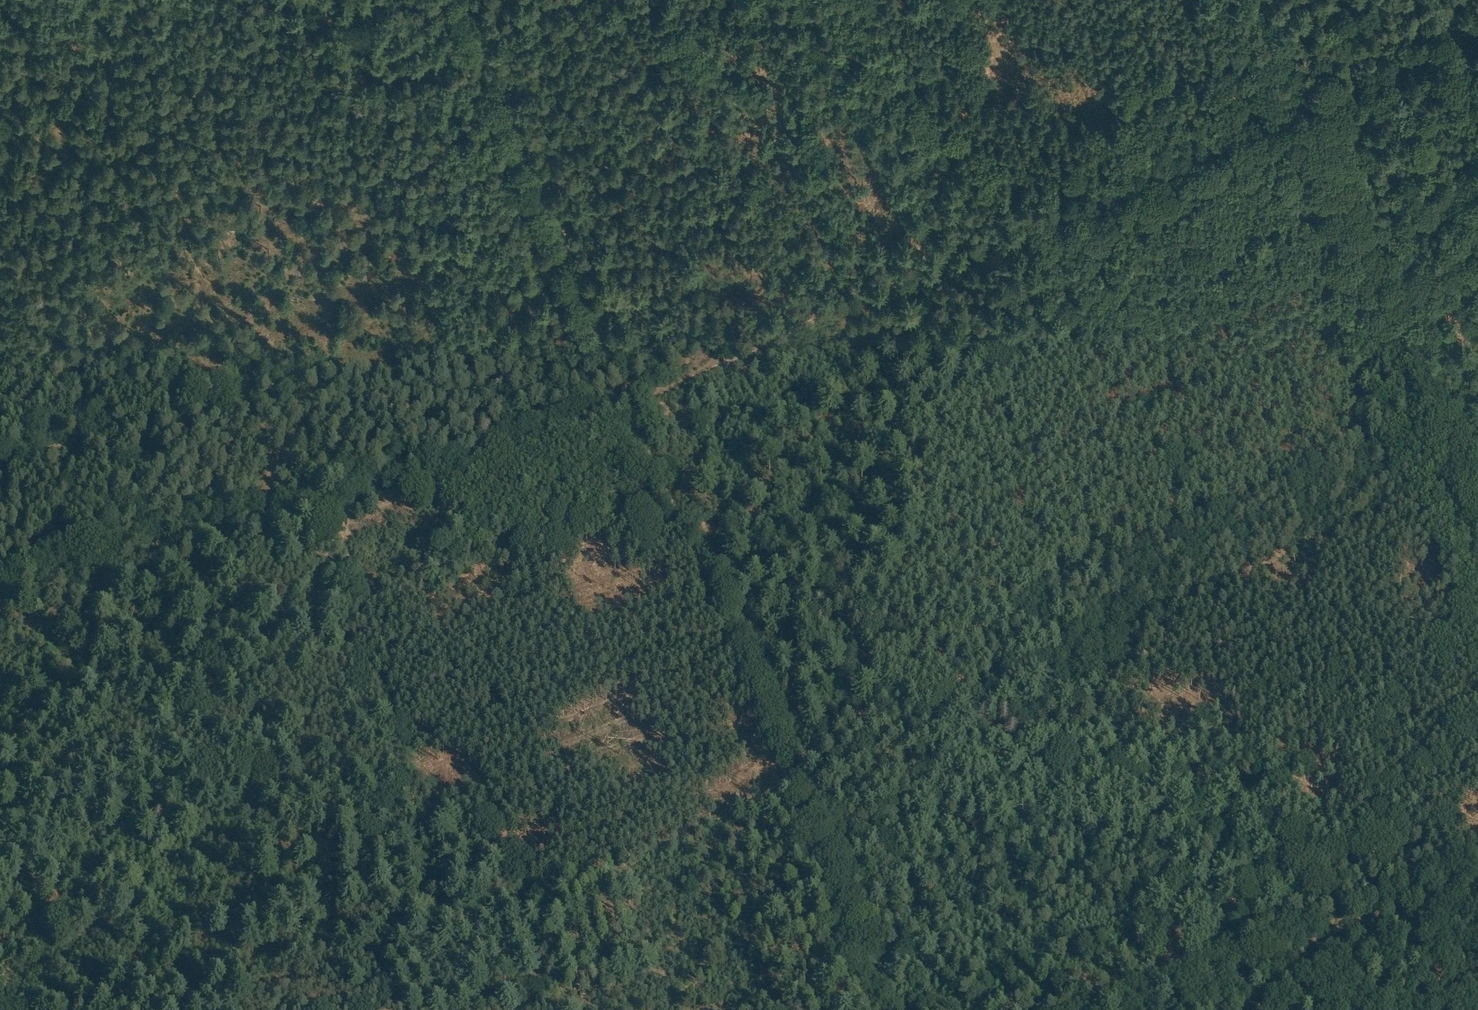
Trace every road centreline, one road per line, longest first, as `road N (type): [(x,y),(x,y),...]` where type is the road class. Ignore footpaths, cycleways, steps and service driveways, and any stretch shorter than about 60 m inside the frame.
road 1 (track): [(304,514),(378,503),(633,400),(882,1009)]
road 2 (track): [(464,0),(633,400)]
road 3 (track): [(1305,104),(925,273)]
road 4 (track): [(1477,874),(1121,1009)]
road 5 (track): [(925,273),(633,400)]
road 6 (track): [(796,0),(925,273)]
road 7 (track): [(149,1009),(0,806)]

